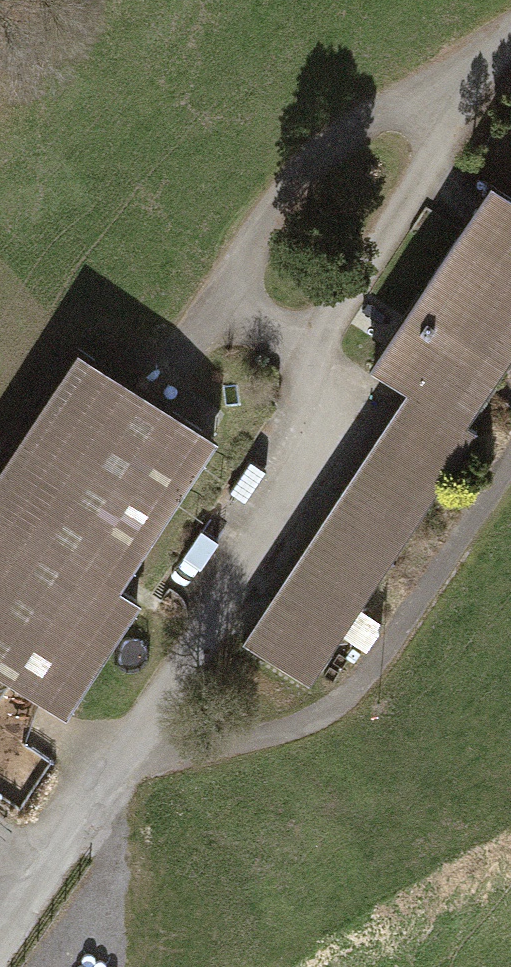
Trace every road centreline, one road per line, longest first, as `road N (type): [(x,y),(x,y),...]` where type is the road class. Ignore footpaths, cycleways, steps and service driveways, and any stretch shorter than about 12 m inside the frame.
road 1 (track): [(510,43),(306,354),(325,452),(0,946)]
road 2 (track): [(111,774),(282,730),(340,702),(510,456)]
road 3 (track): [(160,393),(326,150),(391,104),(510,38)]

